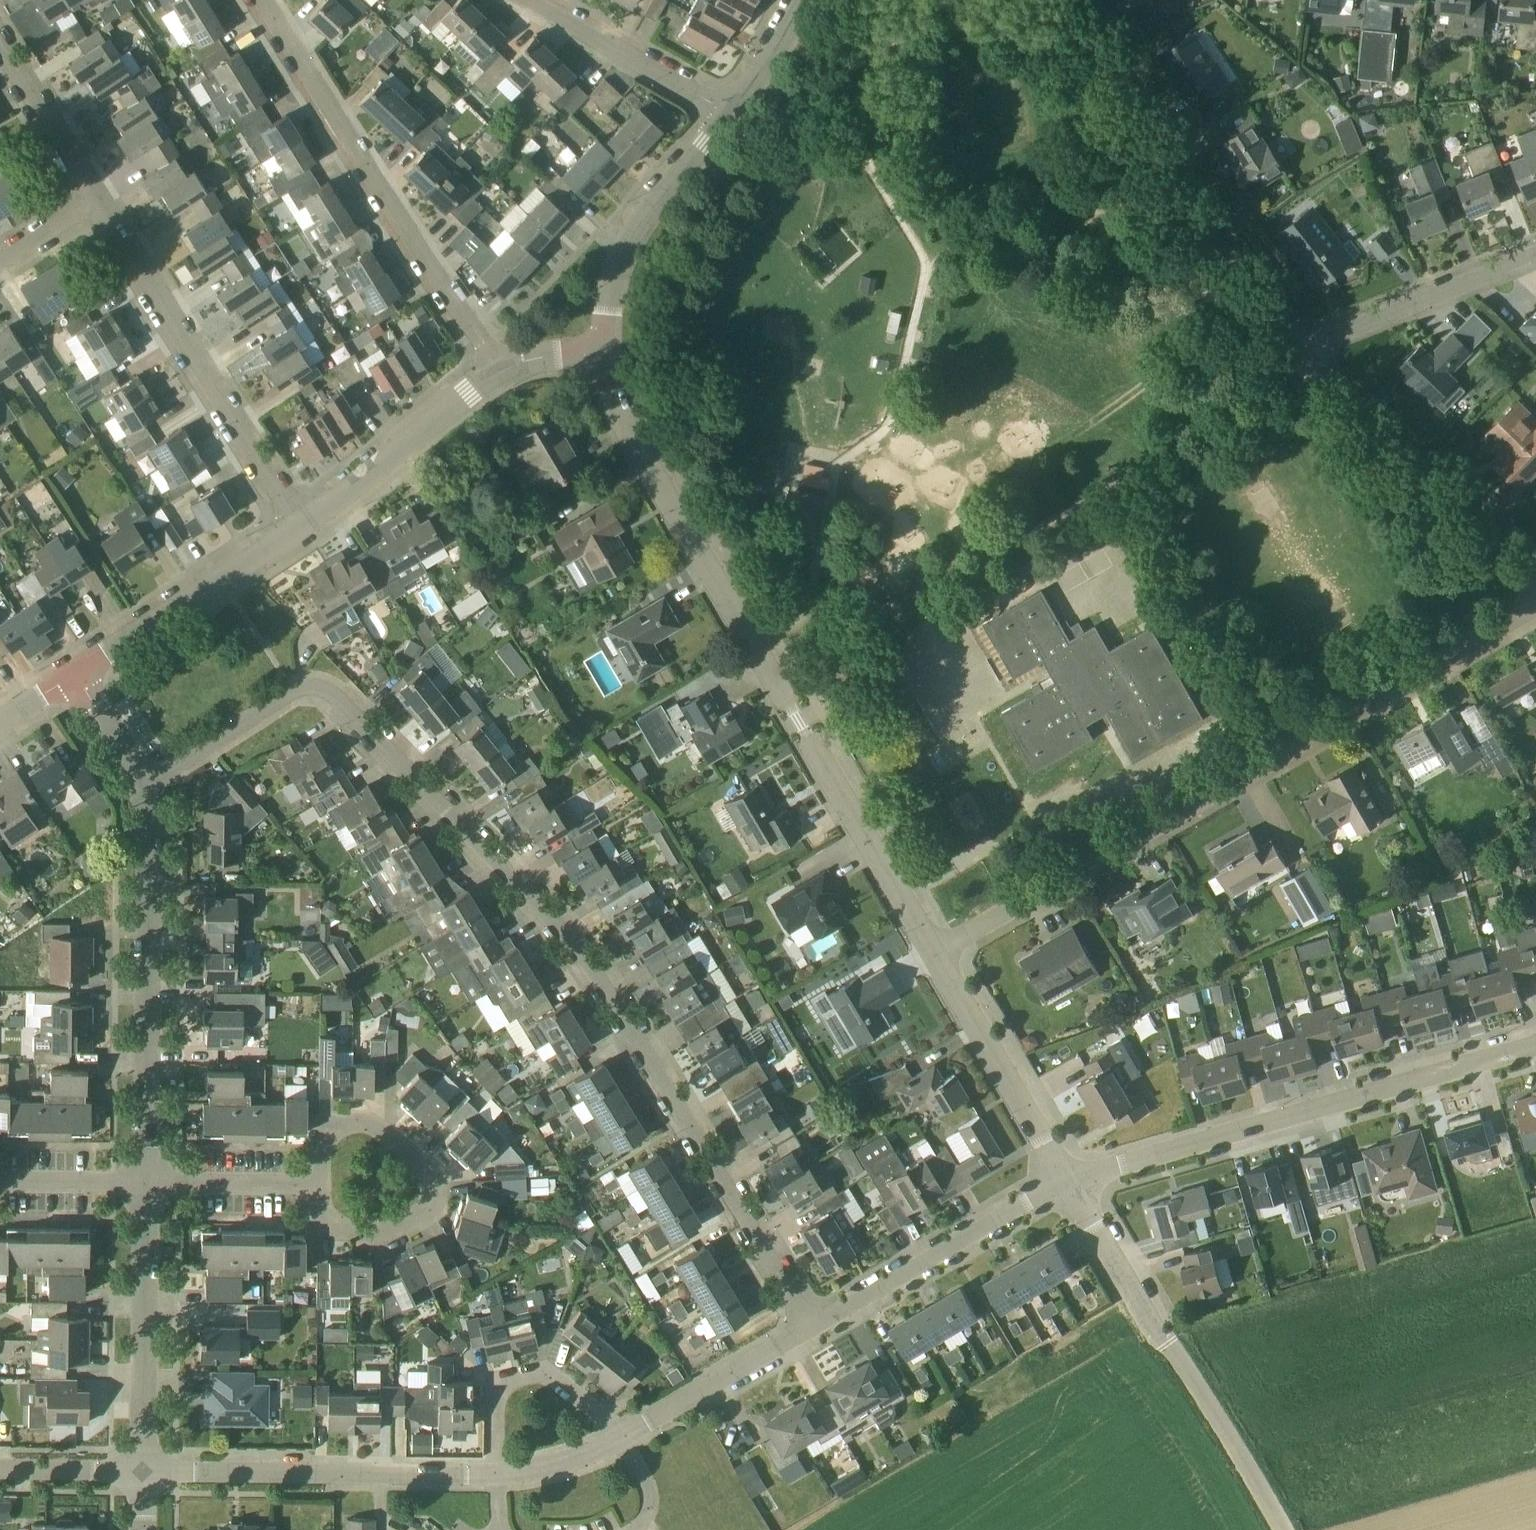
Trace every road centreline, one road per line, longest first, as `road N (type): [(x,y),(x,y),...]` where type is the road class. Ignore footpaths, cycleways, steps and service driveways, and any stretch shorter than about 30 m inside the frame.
road 1 (residential): [(811,1324),(607,988),(539,904),(341,700),(307,687),(285,691),(149,783)]
road 2 (residential): [(936,963),(1535,606)]
road 3 (residential): [(936,963),(616,409),(602,360)]
road 4 (residential): [(1072,1184),(1535,1047)]
road 5 (residential): [(501,369),(257,0)]
road 6 (unclassified): [(1296,351),(1120,94),(1079,0)]
road 7 (residential): [(1284,1529),(1182,1379),(1072,1184)]
road 8 (residential): [(146,1185),(149,783)]
road 9 (residential): [(300,531),(98,205)]
road 10 (residential): [(316,1185),(317,1152),(327,1130),(344,1118),(383,1127),(430,1164),(437,1187),(427,1215),(379,1239),(329,1226),(317,1209)]
road 11 (residential): [(144,1471),(497,1473)]
road 12 (residential): [(1535,585),(1296,351)]
road 13 (residential): [(811,1324),(1072,1184)]
road 14 (residential): [(602,360),(609,288),(734,110)]
road 15 (residential): [(144,1471),(146,1185)]
road 16 (residential): [(74,675),(300,531)]
road 17 (residential): [(1072,1184),(936,963)]
road 18 (residential): [(300,531),(501,369)]
road 19 (residential): [(1535,256),(1296,351)]
road 20 (residential): [(497,1473),(502,1386),(527,1373),(549,1373),(620,1439)]
road 21 (residential): [(734,110),(535,0)]
road 22 (residential): [(620,1439),(811,1324)]
road 23 (residential): [(98,205),(0,48)]
road 24 (residential): [(146,1185),(316,1185)]
road 25 (residential): [(0,1187),(146,1185)]
road 26 (residential): [(0,1469),(144,1471)]
road 27 (residential): [(149,783),(74,675)]
road 28 (residential): [(734,110),(805,0)]
road 29 (residential): [(497,1473),(584,1456),(620,1439)]

